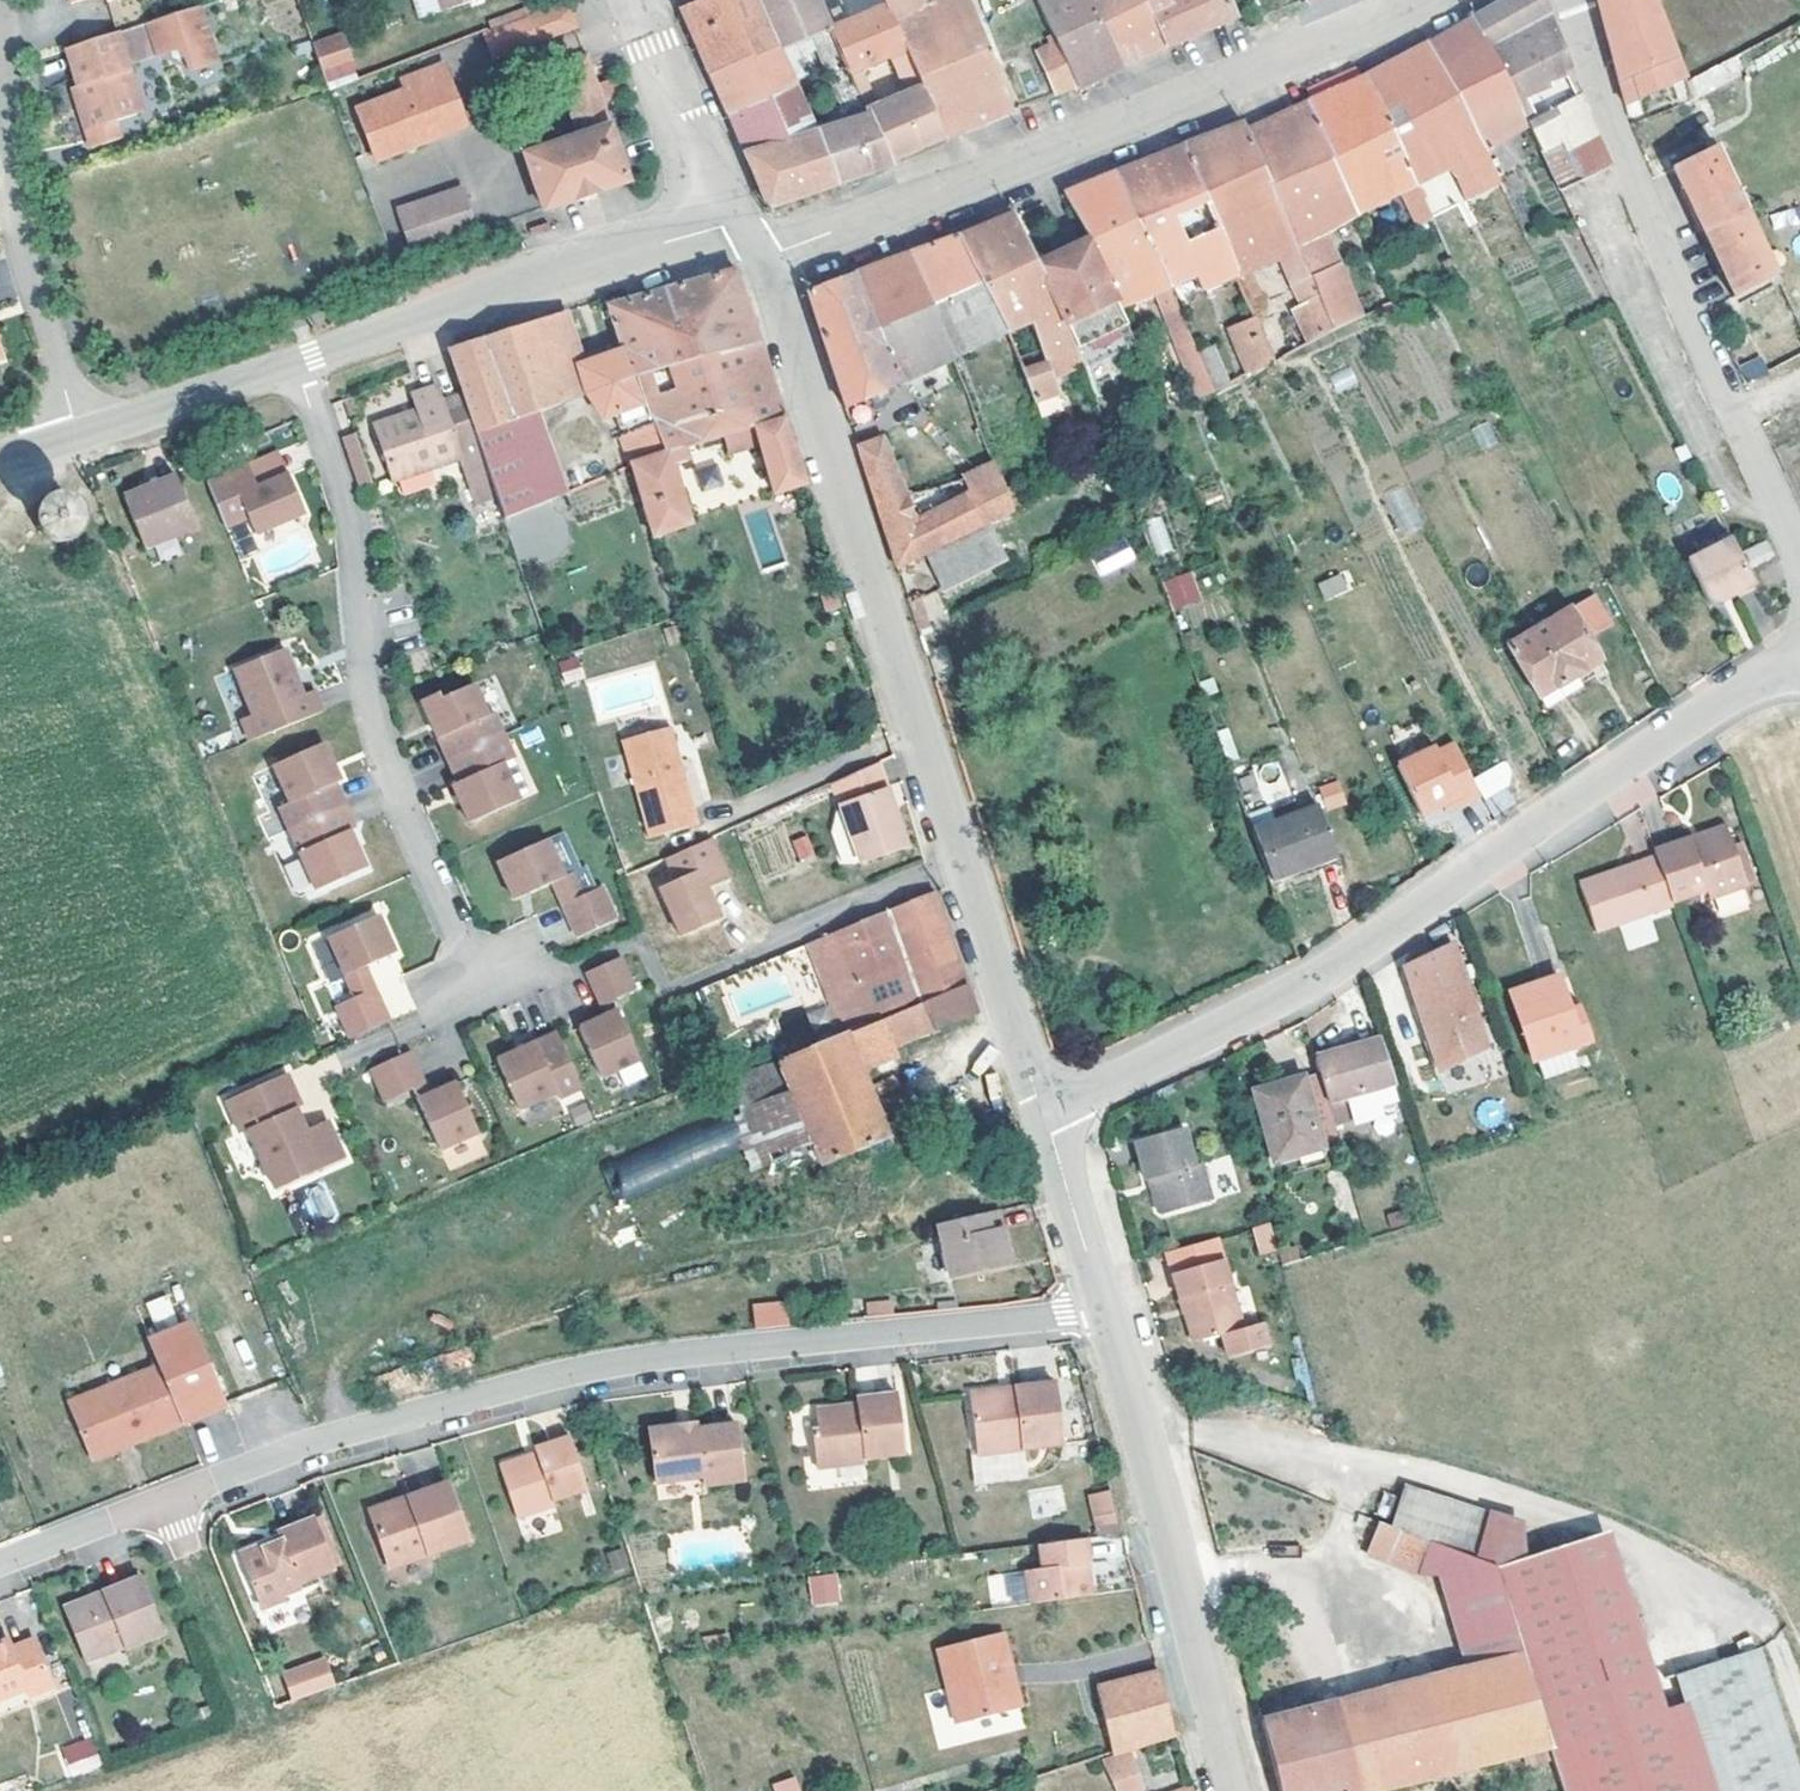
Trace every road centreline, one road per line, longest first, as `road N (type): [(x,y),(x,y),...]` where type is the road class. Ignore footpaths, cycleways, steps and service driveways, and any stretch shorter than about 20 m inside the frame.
road 1 (residential): [(168,1504),(316,1449),(580,1379),(1107,1314)]
road 2 (tertiary): [(1047,1121),(764,258)]
road 3 (residential): [(1799,655),(1317,976),(1047,1121)]
road 4 (tertiary): [(1435,0),(764,258)]
road 5 (residential): [(295,368),(341,503),(372,724),(465,956)]
road 6 (tertiary): [(1799,562),(1695,330),(1563,0)]
road 7 (tertiary): [(1240,1790),(1107,1314)]
road 8 (tertiary): [(739,220),(295,368)]
road 9 (residential): [(78,441),(15,198),(0,11)]
road 10 (residential): [(168,1504),(283,1790)]
road 11 (residential): [(636,6),(739,220)]
road 12 (tertiary): [(295,368),(78,441)]
road 13 (tertiary): [(1107,1314),(1047,1121)]
road 14 (residential): [(0,1565),(168,1504)]

